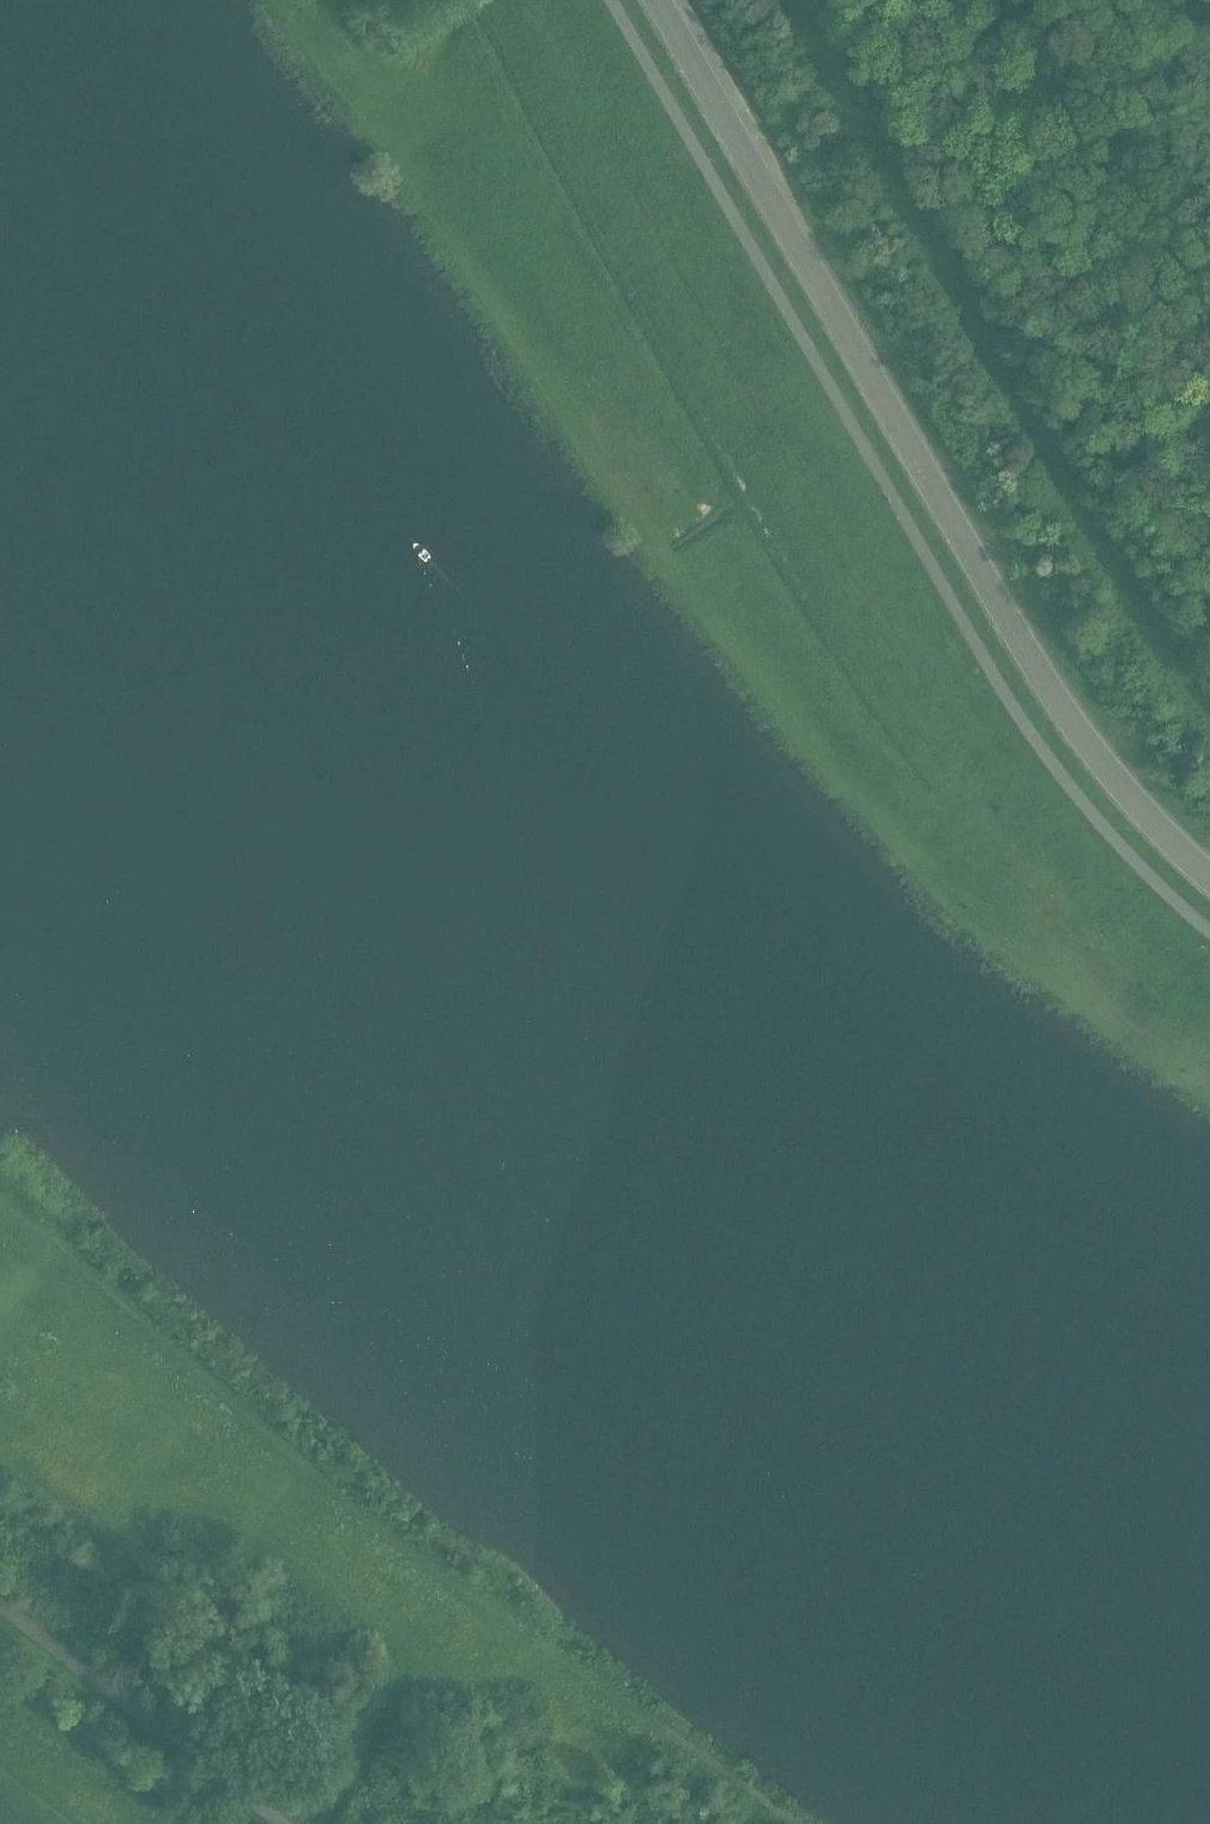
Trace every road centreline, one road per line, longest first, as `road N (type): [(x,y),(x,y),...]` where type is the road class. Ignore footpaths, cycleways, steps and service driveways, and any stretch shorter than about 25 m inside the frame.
road 1 (unclassified): [(1209,877),(1169,843),(1032,655),(656,0)]
road 2 (track): [(96,1823),(0,1750)]

